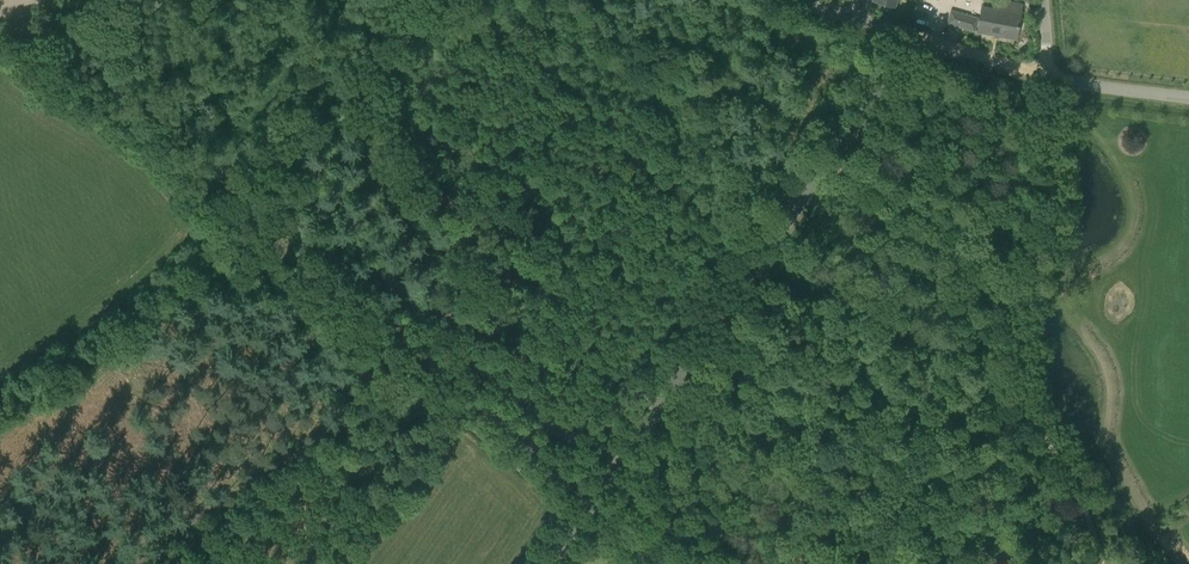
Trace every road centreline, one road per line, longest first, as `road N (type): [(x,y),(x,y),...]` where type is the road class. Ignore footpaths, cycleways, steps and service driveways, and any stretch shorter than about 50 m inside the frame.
road 1 (tertiary): [(547,563),(930,39)]
road 2 (track): [(1048,76),(1052,211),(1047,241),(1015,300),(1017,387),(1074,479),(1108,563)]
road 3 (track): [(671,563),(419,349),(390,346),(356,378)]
road 4 (track): [(356,378),(293,450),(105,563)]
road 5 (tertiary): [(1188,99),(1048,76)]
road 6 (unclassified): [(930,39),(799,0)]
road 7 (tertiary): [(1048,76),(930,39)]

